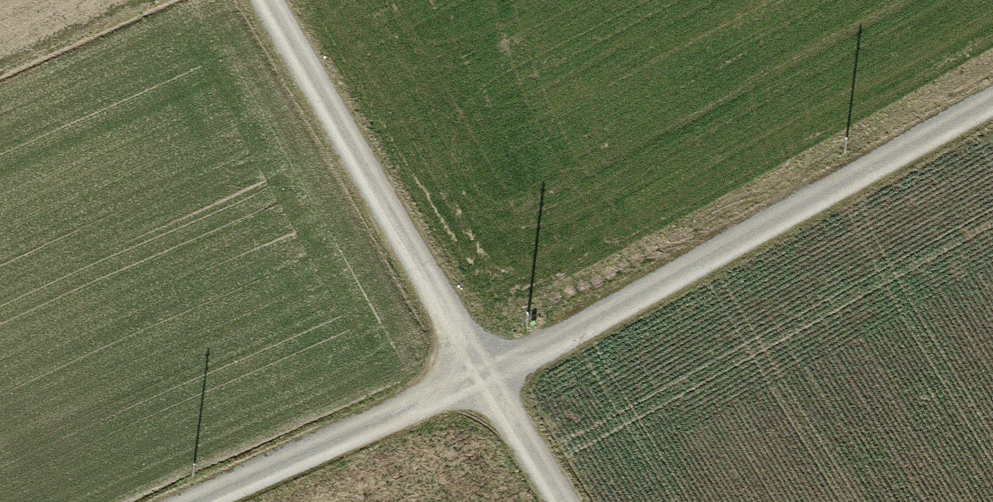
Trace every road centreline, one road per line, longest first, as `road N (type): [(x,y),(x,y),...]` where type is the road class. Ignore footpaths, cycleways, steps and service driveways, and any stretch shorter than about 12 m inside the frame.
road 1 (track): [(569,501),(264,0)]
road 2 (track): [(992,110),(492,383)]
road 3 (track): [(210,501),(492,383)]

